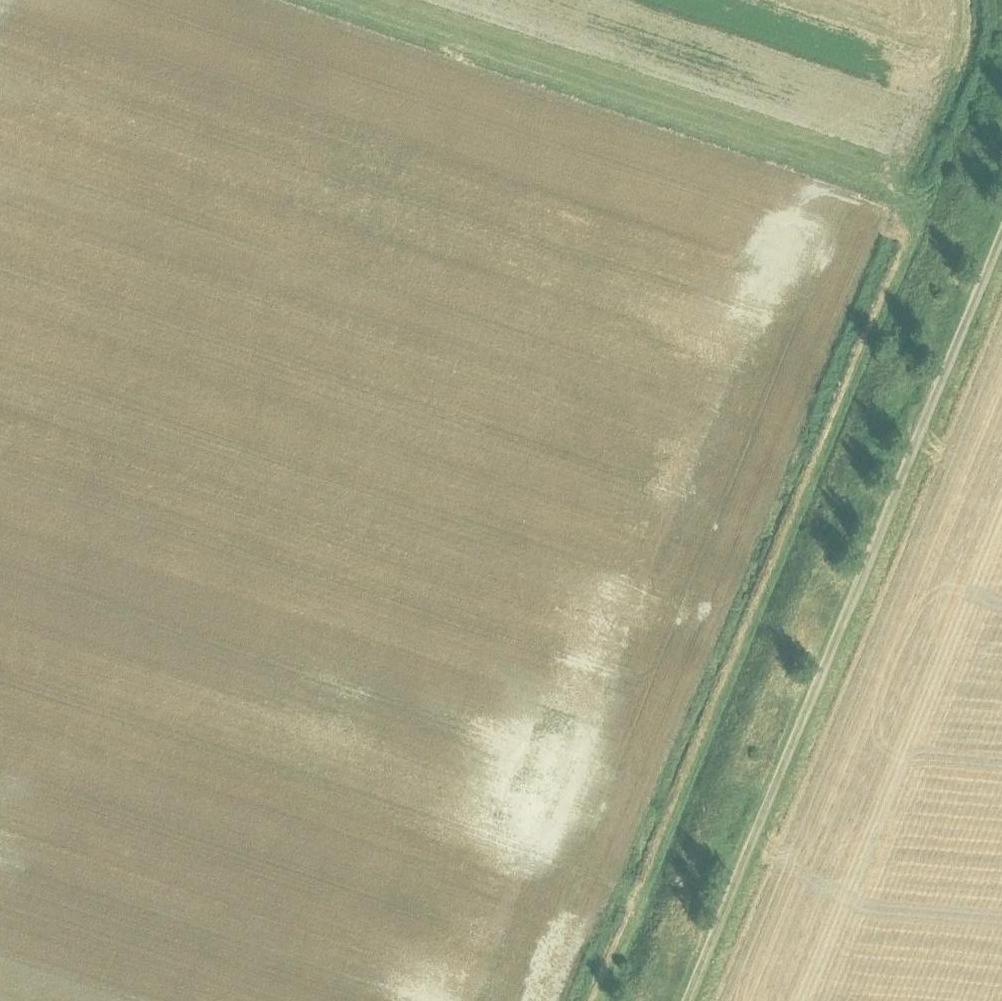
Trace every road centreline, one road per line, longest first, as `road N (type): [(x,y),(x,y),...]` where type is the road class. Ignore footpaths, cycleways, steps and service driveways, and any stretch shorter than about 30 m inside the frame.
road 1 (track): [(1001,205),(677,1000)]
road 2 (track): [(597,1000),(647,880)]

